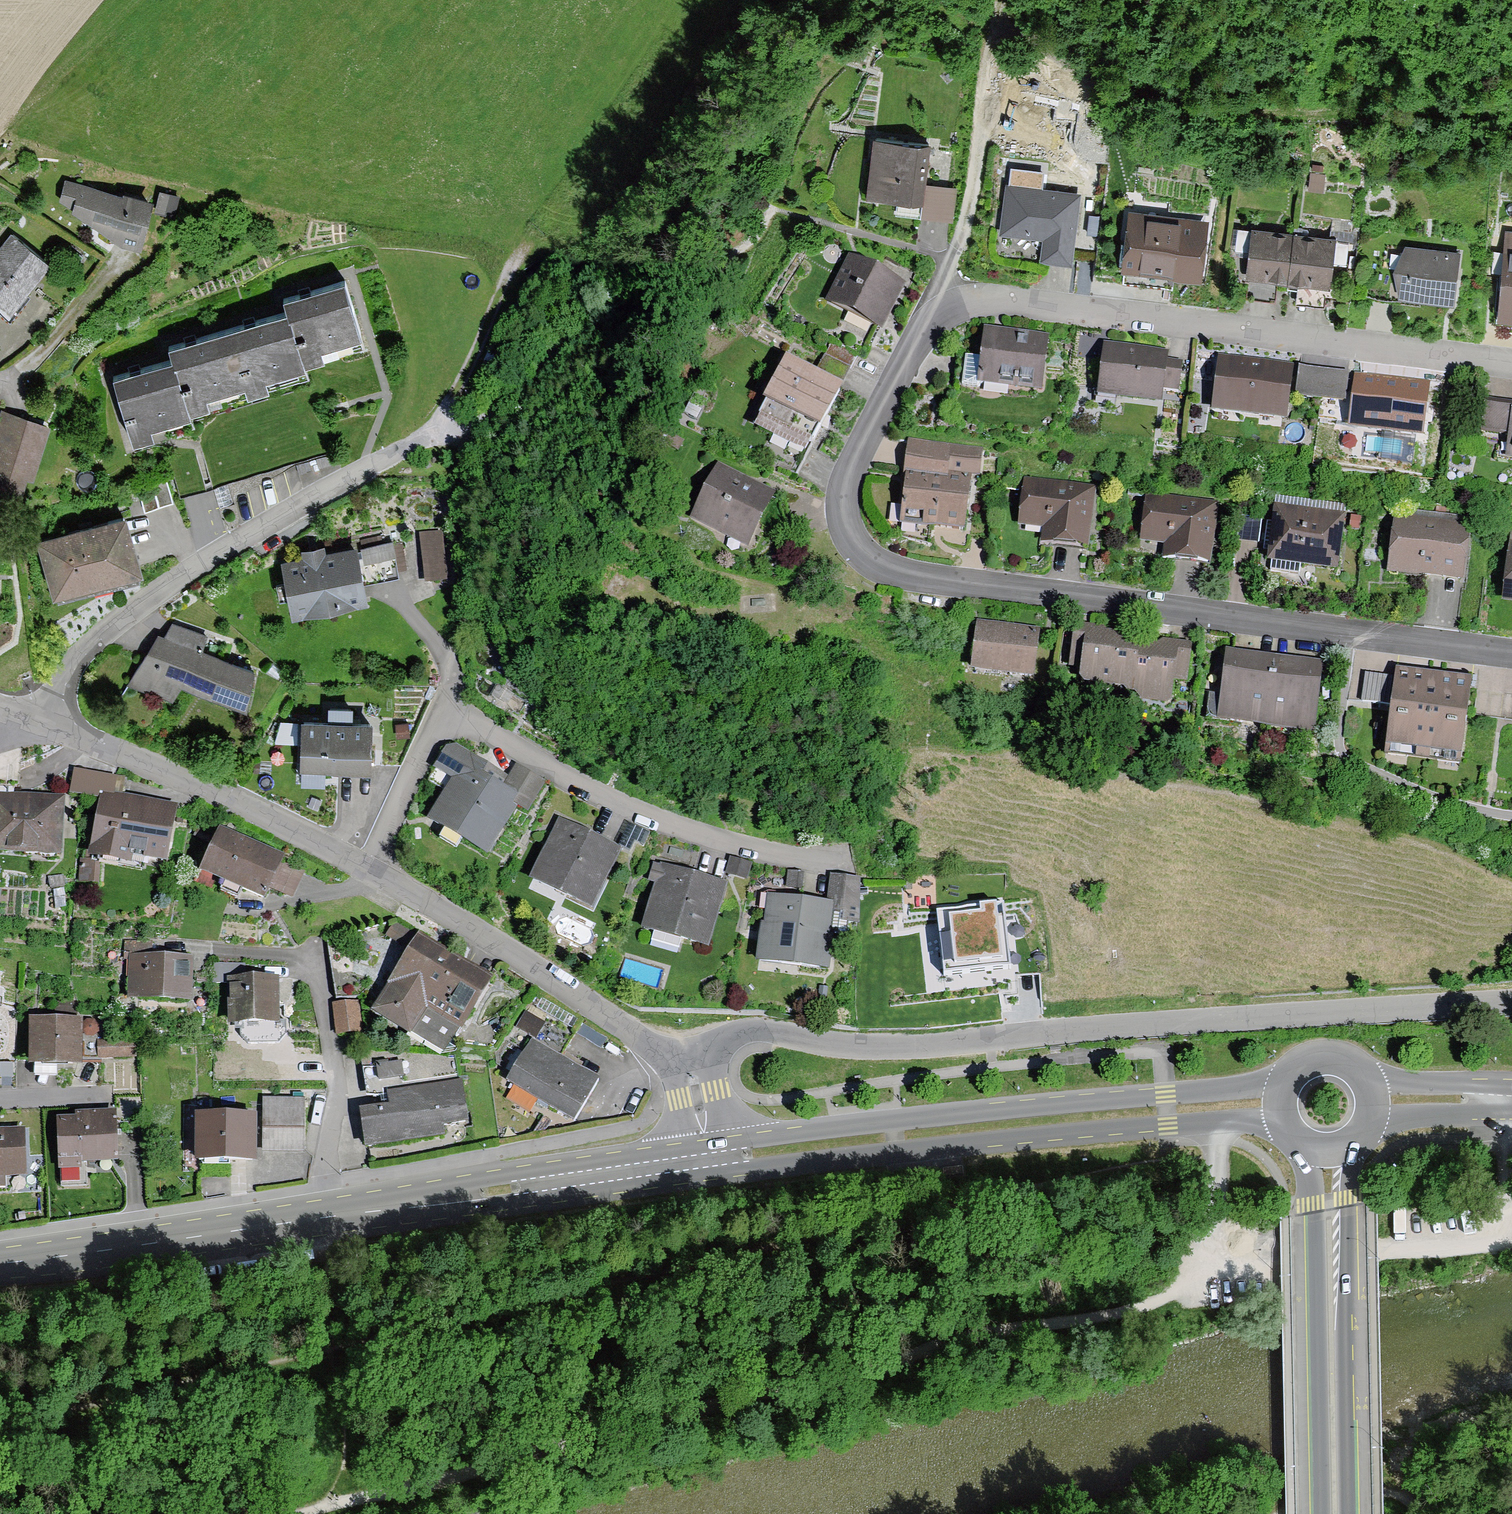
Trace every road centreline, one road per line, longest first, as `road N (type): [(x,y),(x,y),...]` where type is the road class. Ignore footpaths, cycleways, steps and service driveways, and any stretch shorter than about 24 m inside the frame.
road 1 (track): [(1511,1240),(1384,1246),(1206,1276),(1189,1295),(1131,1313),(950,1340),(854,1378),(749,1397),(297,1513)]
road 2 (residential): [(929,321),(852,463),(845,498),(852,539),(878,566),(1511,653)]
road 3 (residential): [(706,1054),(746,1030),(888,1050),(1511,1000)]
road 4 (secondary): [(688,1163),(0,1264)]
road 5 (residential): [(1511,363),(984,300),(951,305),(929,321)]
road 6 (secondary): [(1283,1083),(751,1139),(720,1158)]
road 7 (secondary): [(720,1158),(752,1170),(1281,1121)]
road 8 (residential): [(45,718),(77,661),(162,590),(421,439),(460,430)]
road 9 (residential): [(838,859),(766,855),(643,816),(447,713)]
road 10 (residential): [(359,864),(550,977),(674,1062)]
road 11 (primary): [(1336,1513),(1327,1152)]
road 12 (residential): [(45,718),(359,864)]
road 13 (track): [(1003,0),(972,189),(929,321)]
road 14 (residential): [(447,713),(359,864)]
road 15 (track): [(1216,1125),(1206,1276)]
road 16 (residential): [(391,588),(448,667),(447,713)]
road 17 (track): [(1511,1100),(1509,1240)]
road 18 (primary): [(1373,1104),(1511,1100)]
road 19 (track): [(1289,1513),(1386,1492),(1416,1513)]
road 20 (primary): [(1373,1104),(1360,1073),(1330,1058),(1313,1059),(1283,1083)]

